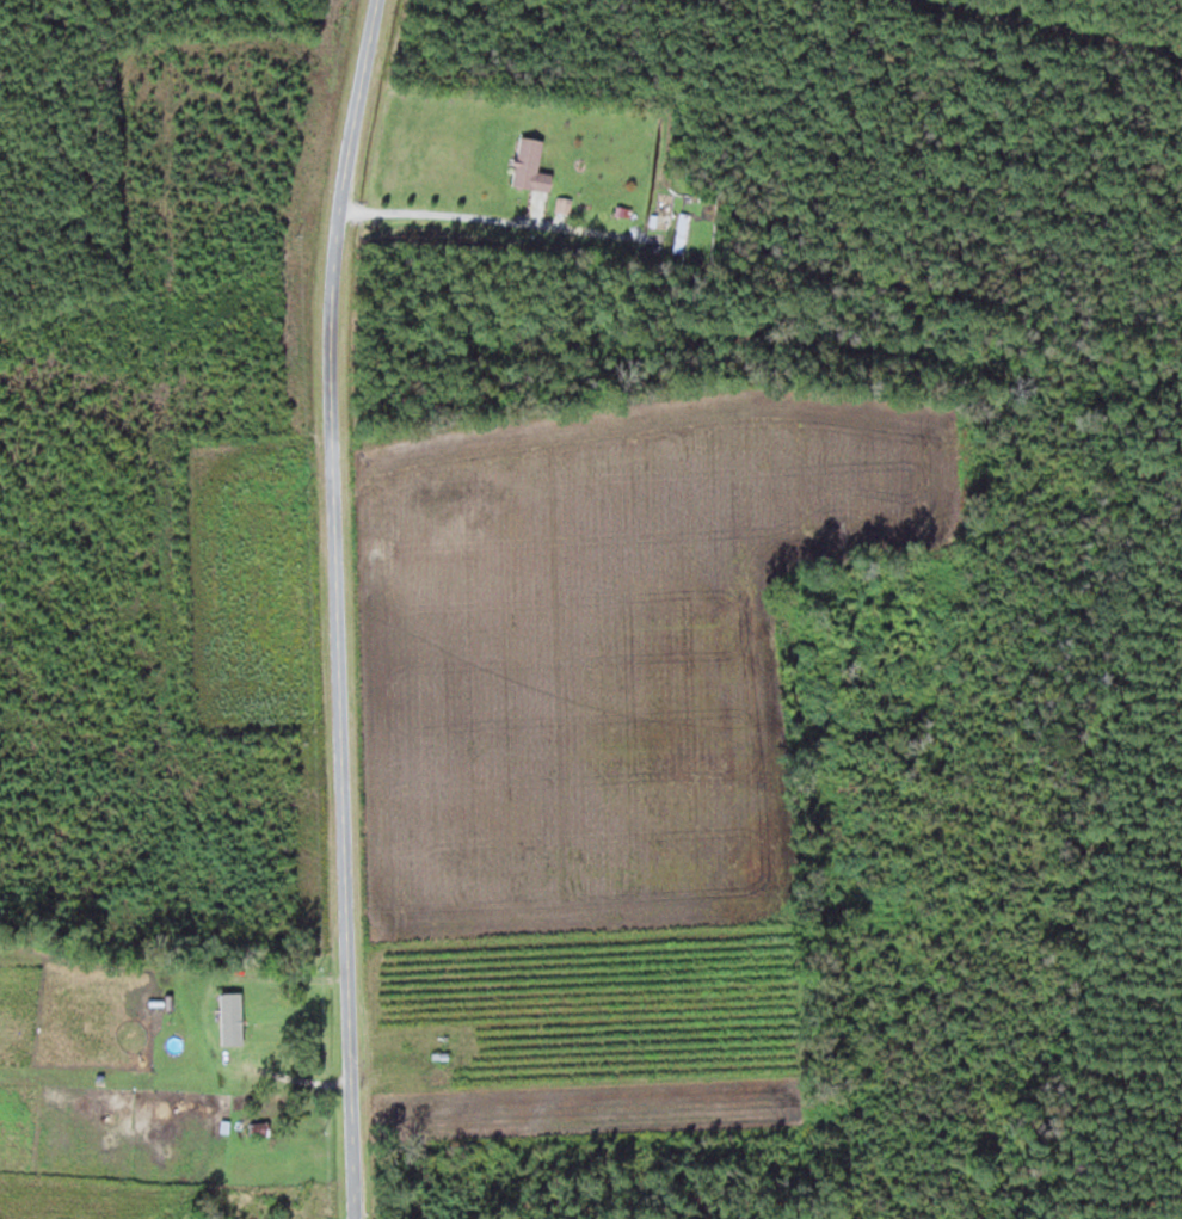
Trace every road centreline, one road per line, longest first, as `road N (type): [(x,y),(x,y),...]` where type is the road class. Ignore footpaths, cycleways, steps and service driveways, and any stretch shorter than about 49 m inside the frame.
road 1 (residential): [(363,1218),(333,294),(377,0)]

